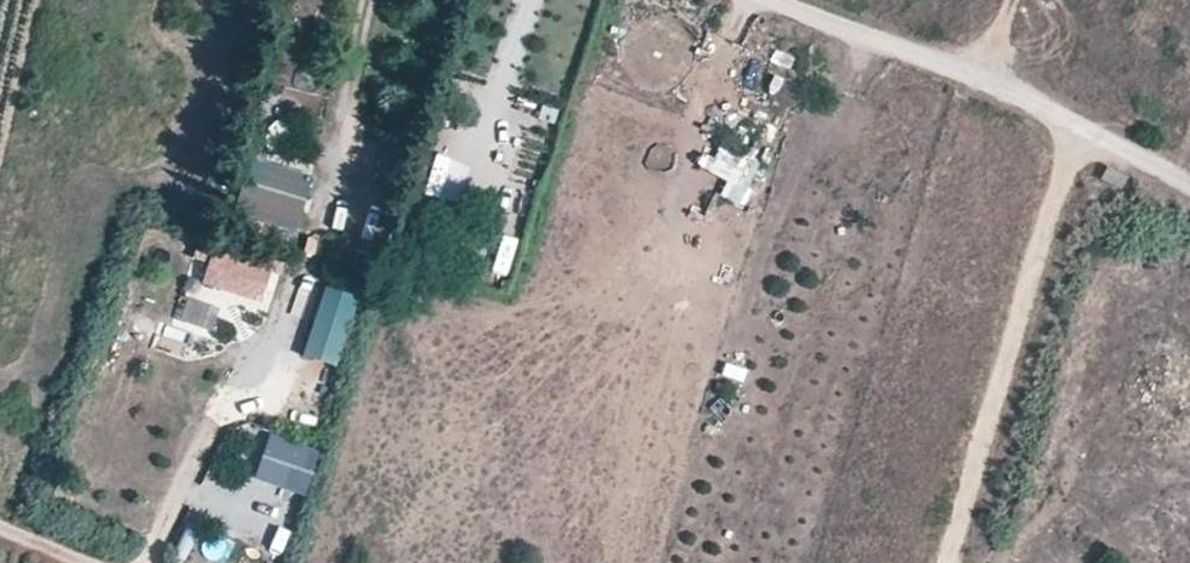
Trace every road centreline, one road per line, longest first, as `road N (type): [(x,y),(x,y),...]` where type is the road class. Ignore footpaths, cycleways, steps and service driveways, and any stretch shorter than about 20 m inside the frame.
road 1 (track): [(757,0),(1086,129),(1189,188)]
road 2 (track): [(1086,129),(1064,169),(947,562)]

